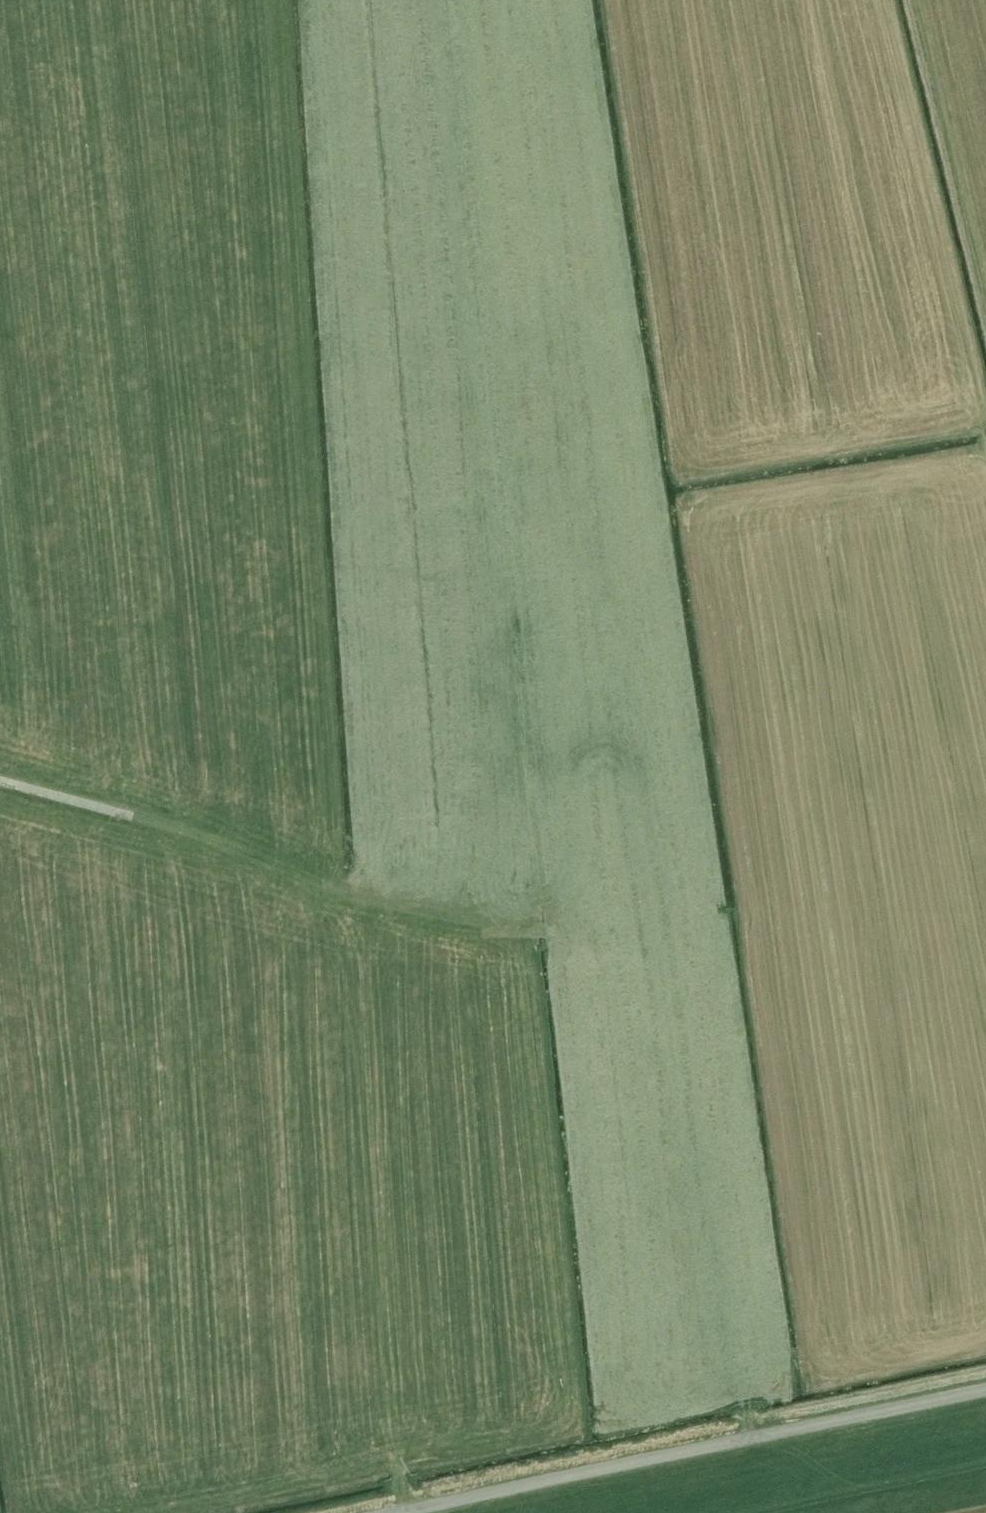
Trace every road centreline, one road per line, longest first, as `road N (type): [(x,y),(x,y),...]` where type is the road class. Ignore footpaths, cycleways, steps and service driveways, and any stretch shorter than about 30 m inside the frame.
road 1 (unclassified): [(377,1512),(985,1387)]

